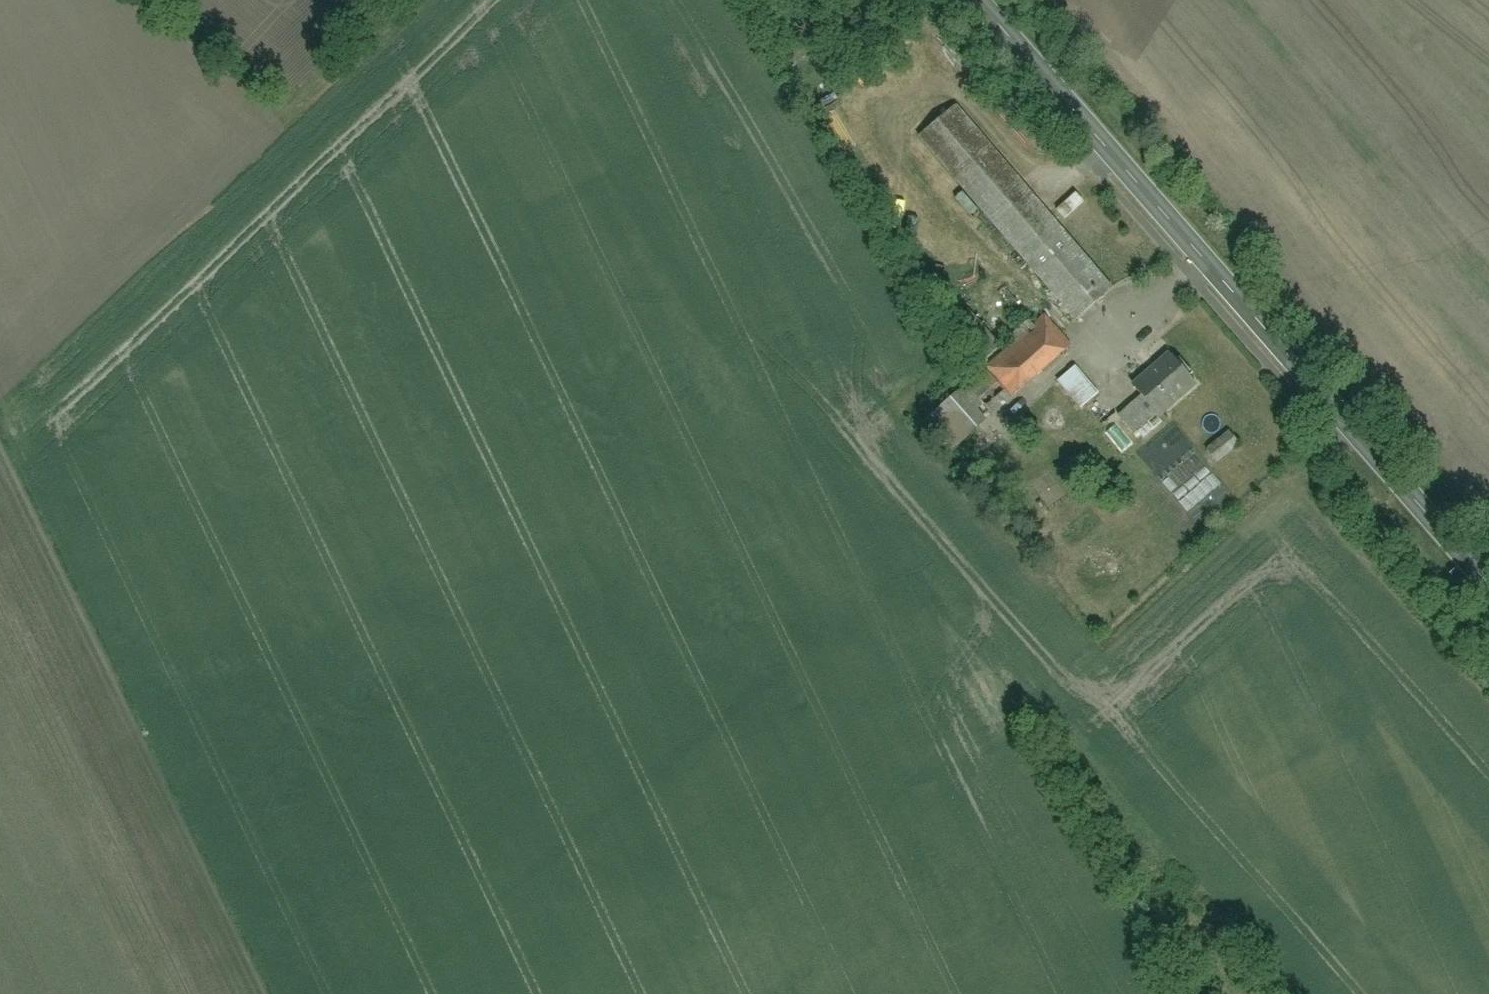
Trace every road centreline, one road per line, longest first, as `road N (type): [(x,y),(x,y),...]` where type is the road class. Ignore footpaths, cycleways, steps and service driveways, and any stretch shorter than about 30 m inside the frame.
road 1 (secondary): [(1488,583),(978,0)]

